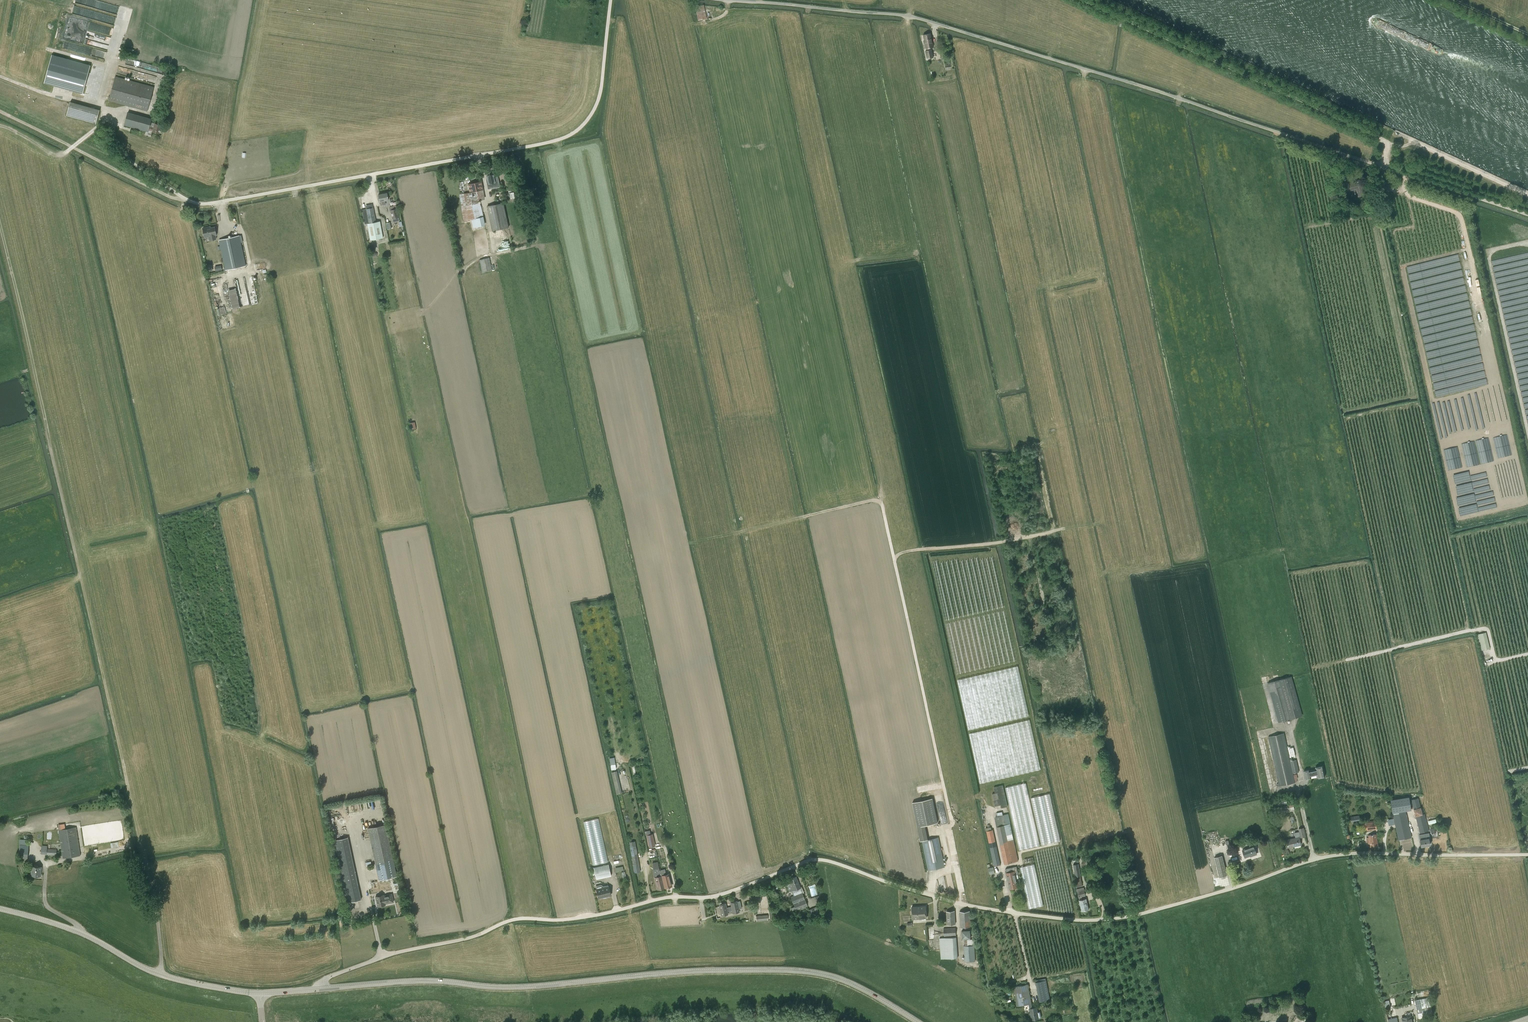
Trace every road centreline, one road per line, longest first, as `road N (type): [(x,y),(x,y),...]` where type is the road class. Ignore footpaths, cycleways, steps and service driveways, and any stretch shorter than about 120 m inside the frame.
road 1 (unclassified): [(321,989),(329,978),(382,957),(515,919),(715,896),(809,860),(959,904),(1083,920),(1144,913),(1333,856),(1527,855)]
road 2 (track): [(160,975),(155,900),(0,225)]
road 3 (unclassified): [(1383,167),(922,19),(724,0)]
road 4 (tertiary): [(917,1021),(844,981),(796,971),(515,987),(430,981),(321,989)]
road 5 (unclassified): [(611,0),(601,93),(585,123),(567,137),(219,202),(186,200)]
road 6 (track): [(1386,145),(1082,0)]
road 7 (tertiary): [(260,993),(160,975),(85,935),(0,909)]
road 8 (track): [(186,200),(0,111)]
road 9 (unclassified): [(1527,215),(1383,167)]

